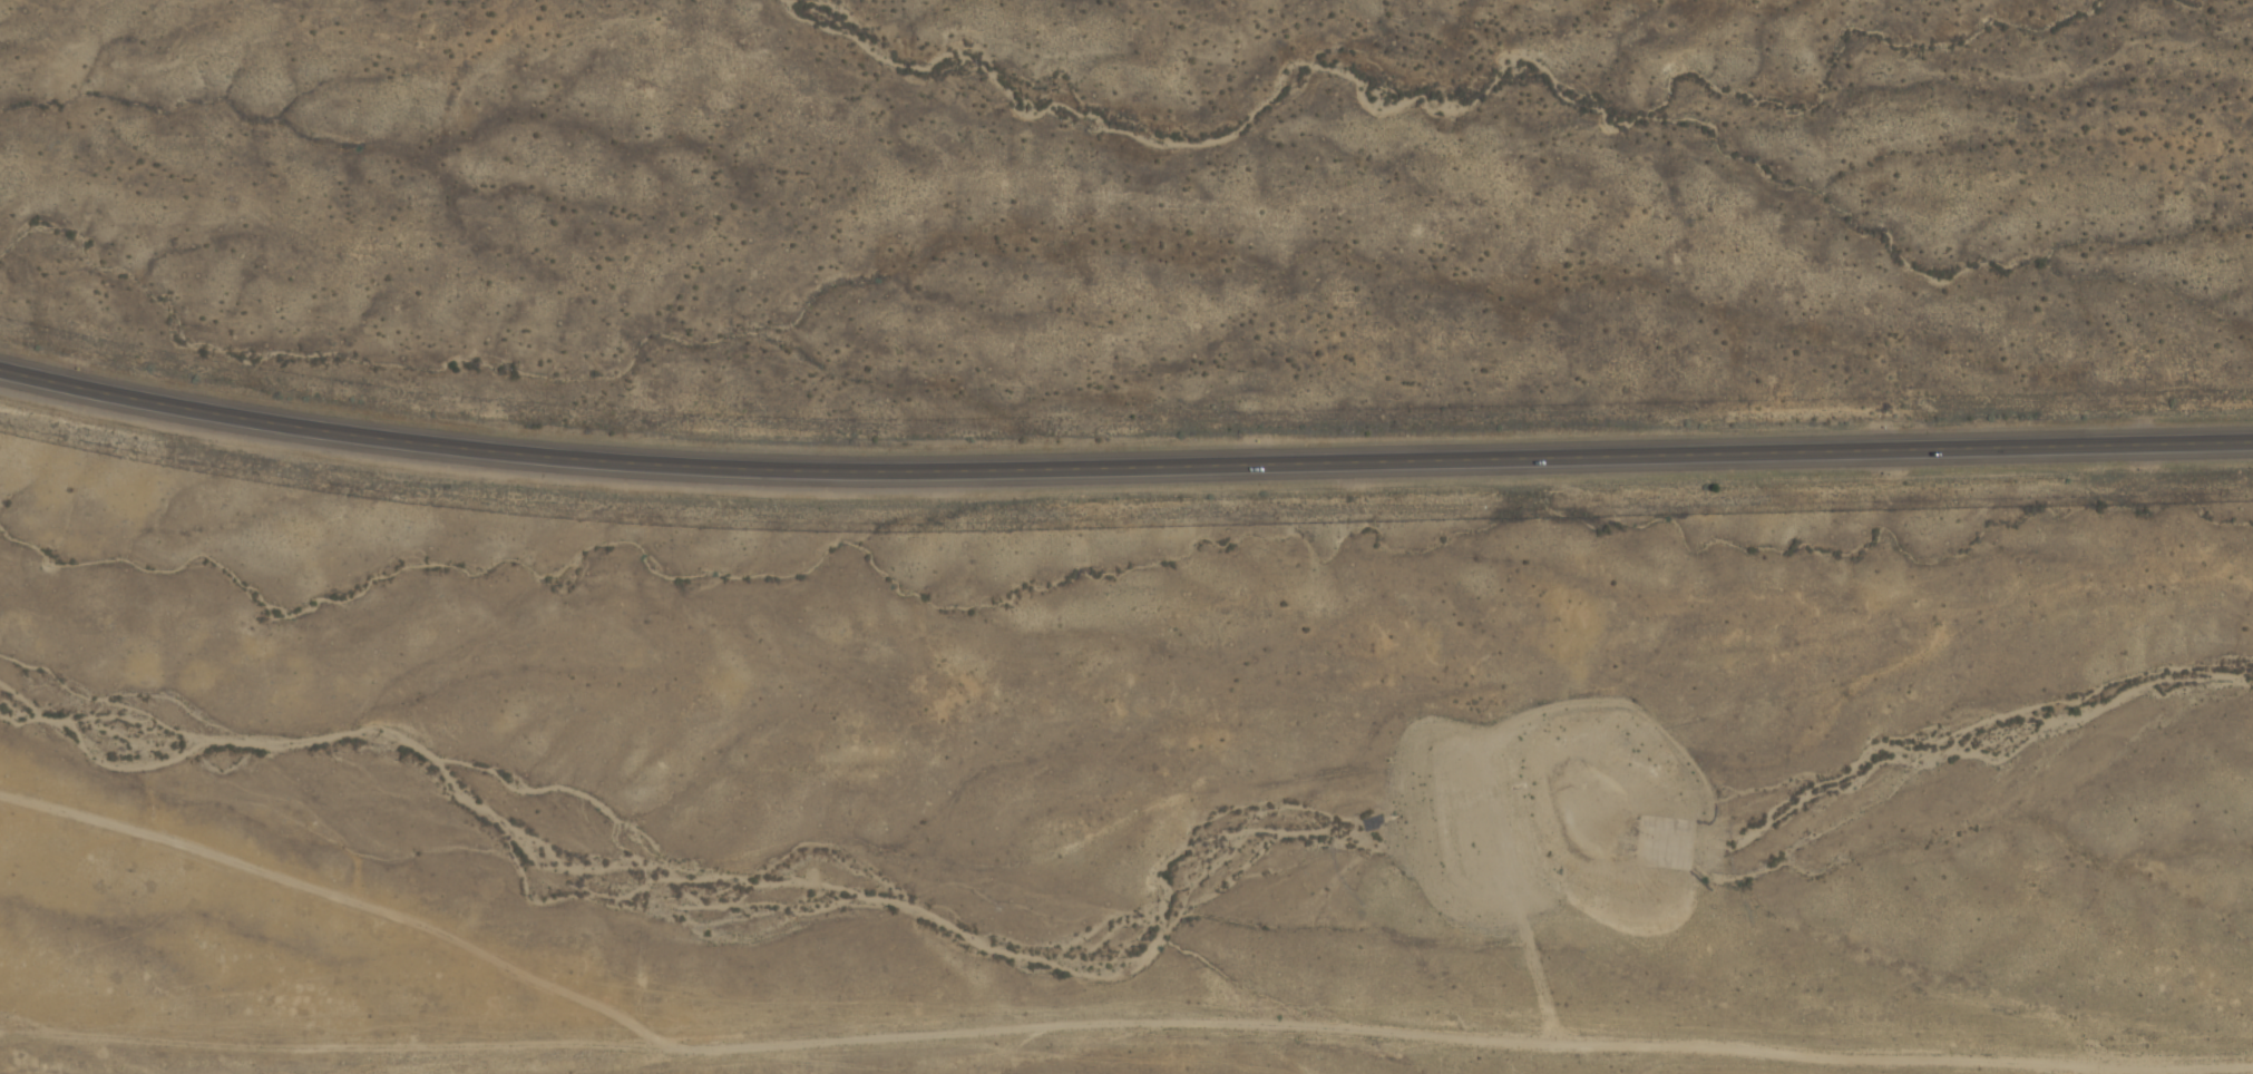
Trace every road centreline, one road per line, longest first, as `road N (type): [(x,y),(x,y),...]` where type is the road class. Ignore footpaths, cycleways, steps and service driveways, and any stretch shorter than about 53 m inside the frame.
road 1 (primary): [(0,368),(367,437),(708,466),(2252,440)]
road 2 (track): [(0,799),(150,833),(427,928),(542,989),(623,1018),(671,1051),(1121,1023),(1451,1037)]
road 3 (track): [(1451,1037),(2011,1072),(2252,1068)]

